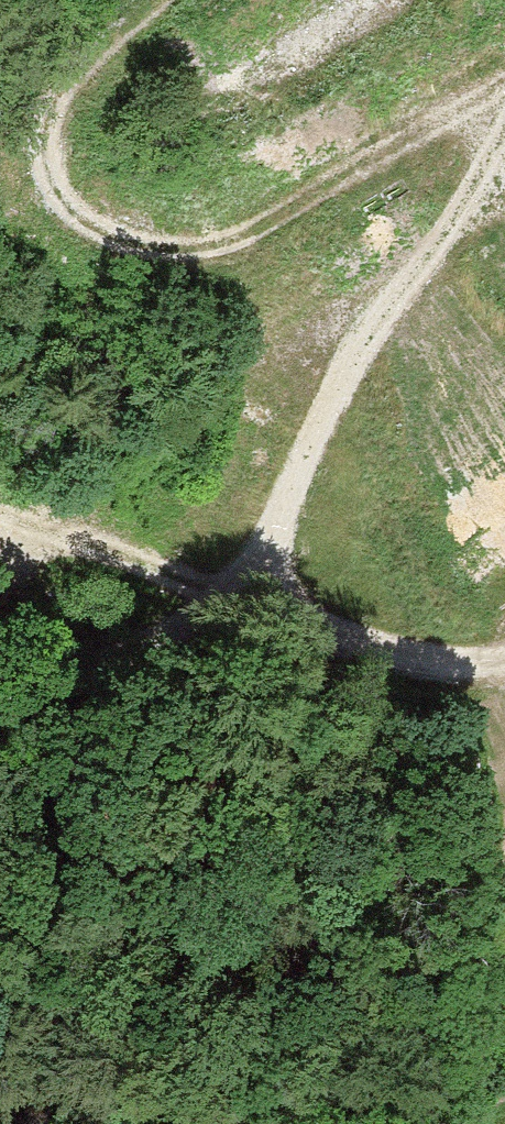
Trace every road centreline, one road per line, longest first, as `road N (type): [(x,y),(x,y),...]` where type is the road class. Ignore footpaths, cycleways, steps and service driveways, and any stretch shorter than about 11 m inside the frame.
road 1 (track): [(172,0),(95,92),(65,148),(80,214),(140,240),(211,245),(374,172)]
road 2 (track): [(252,555),(394,304),(504,138)]
road 3 (track): [(0,676),(154,642),(303,623)]
road 4 (track): [(252,555),(287,611),(351,659),(419,678),(504,665)]
road 5 (track): [(374,172),(504,109)]

